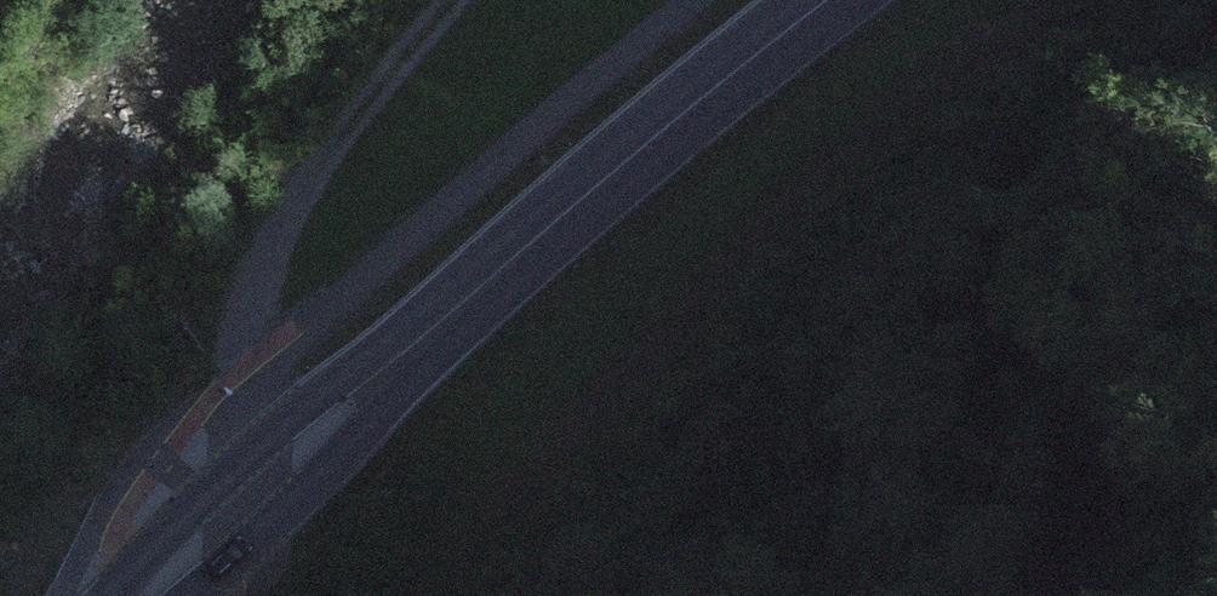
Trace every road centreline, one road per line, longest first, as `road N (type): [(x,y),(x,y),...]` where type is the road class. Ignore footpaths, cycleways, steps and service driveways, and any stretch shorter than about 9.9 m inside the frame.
road 1 (primary): [(147,595),(292,429),(842,0)]
road 2 (track): [(423,595),(495,518),(578,395),(885,128),(1067,0)]

